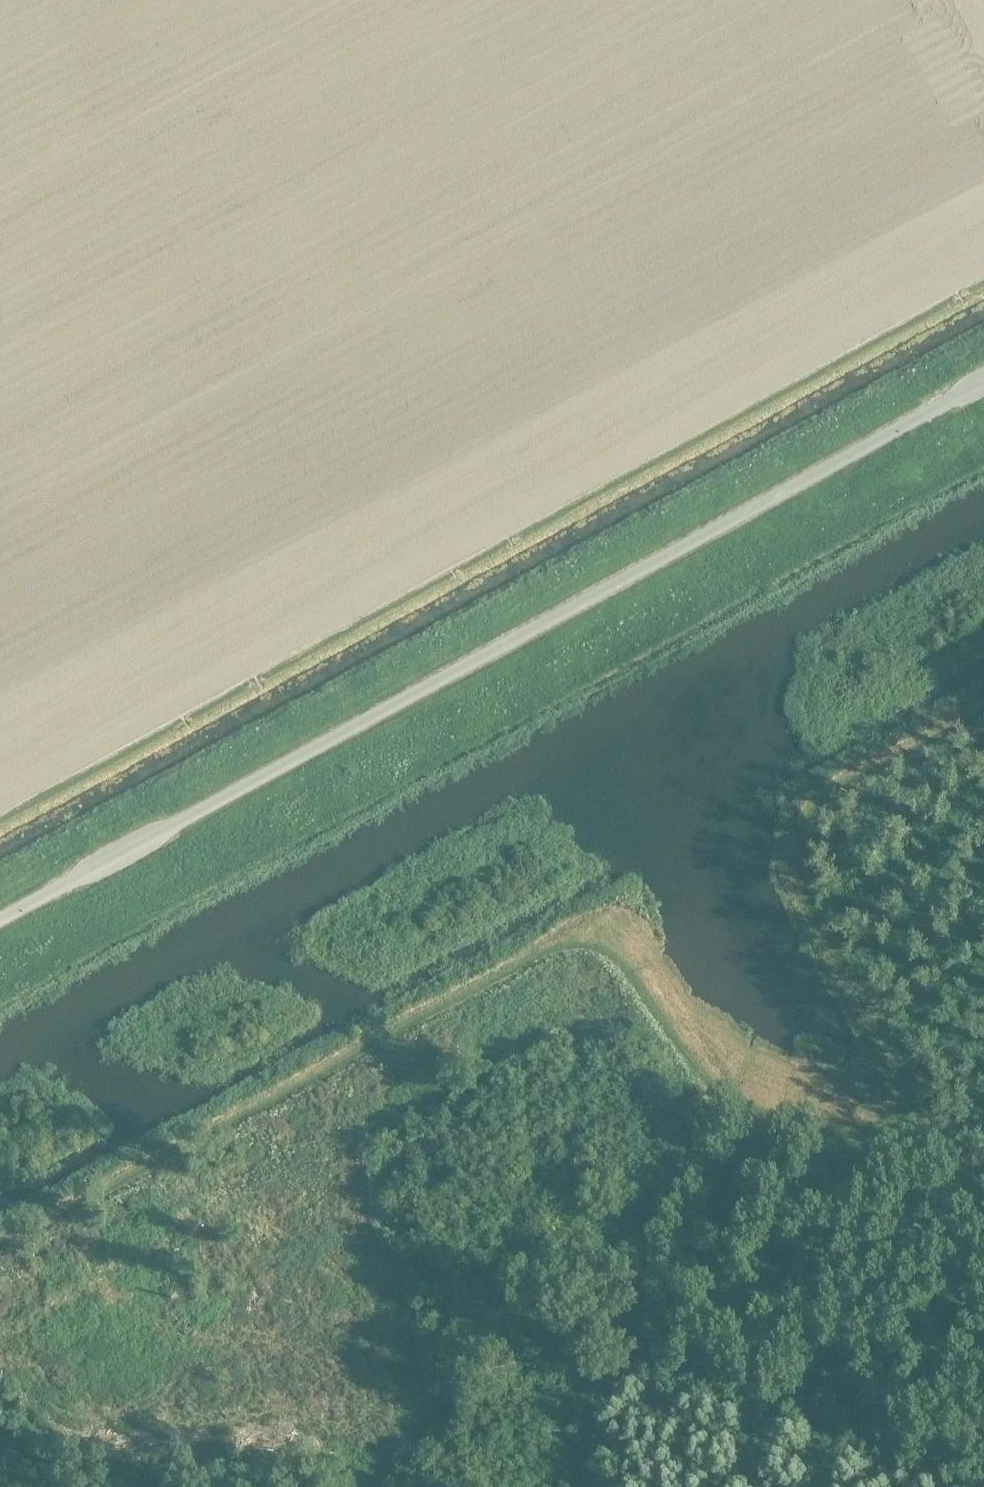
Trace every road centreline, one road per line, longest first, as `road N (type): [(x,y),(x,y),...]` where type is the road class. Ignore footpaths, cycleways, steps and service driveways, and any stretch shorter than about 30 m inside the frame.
road 1 (unclassified): [(0,925),(983,381)]

